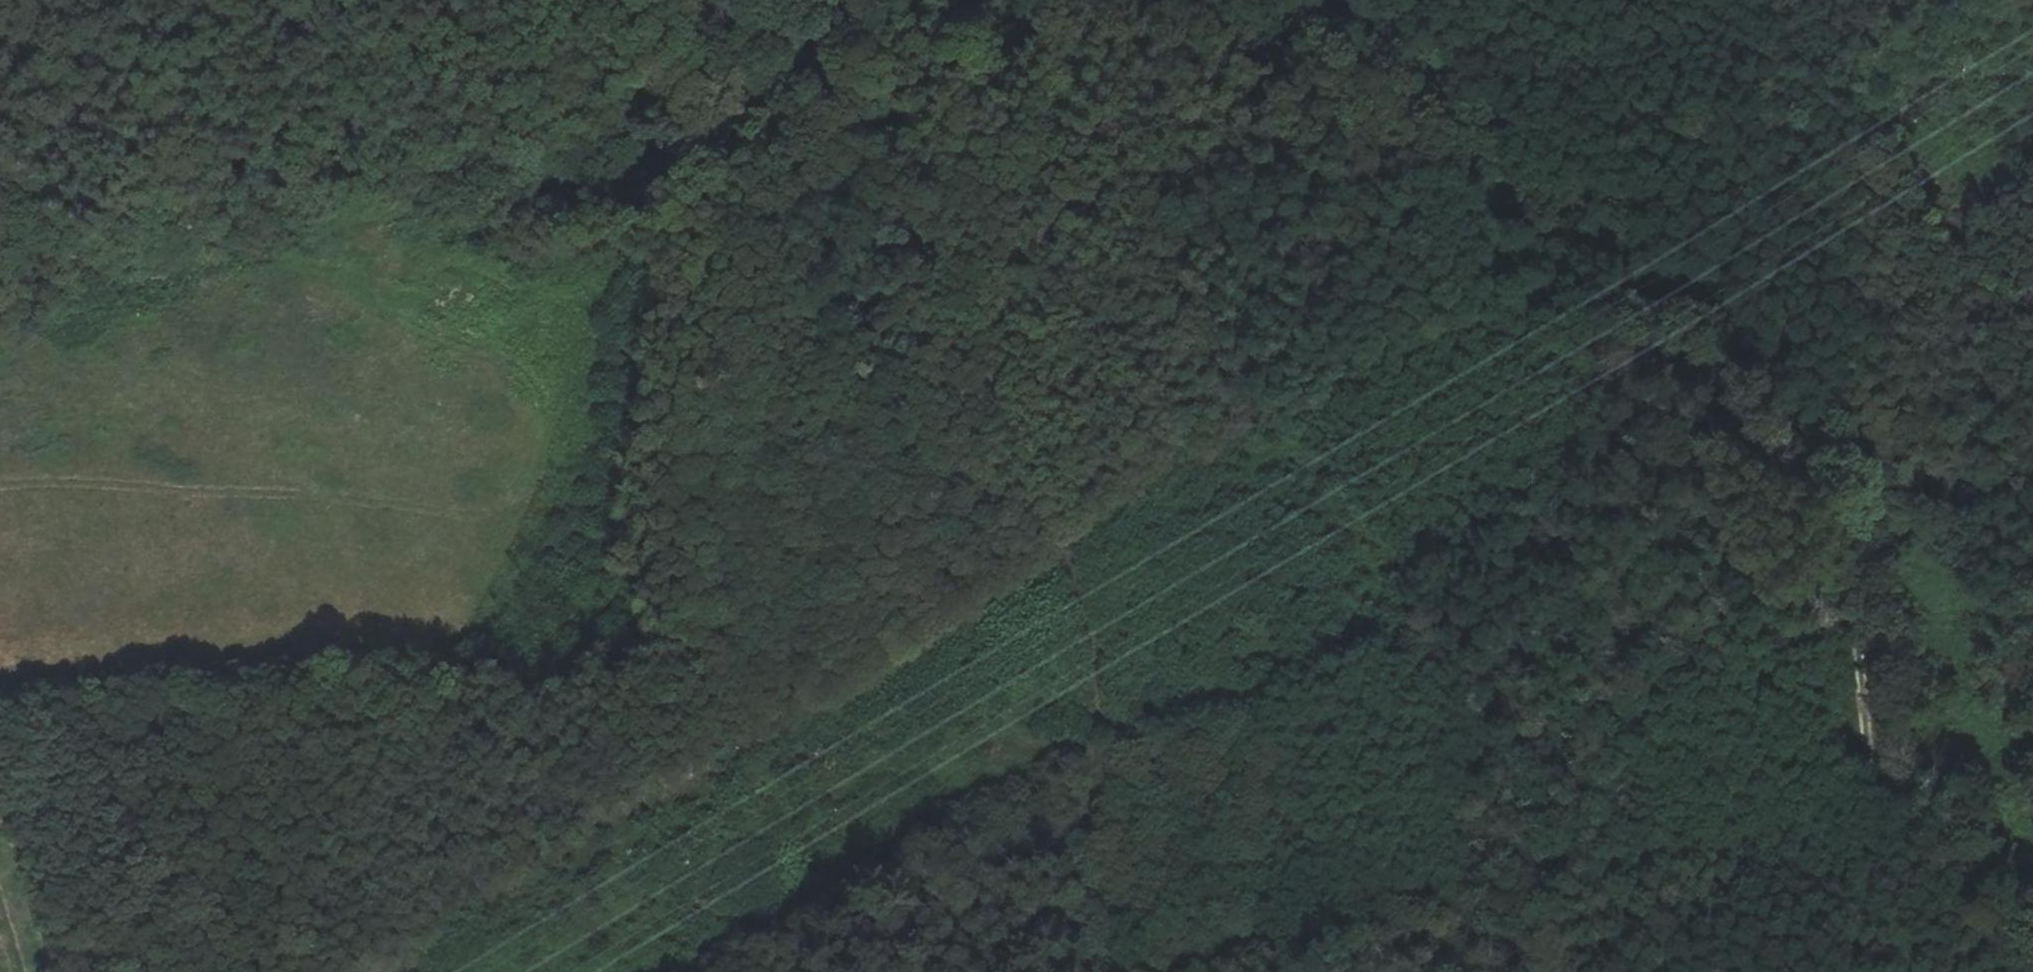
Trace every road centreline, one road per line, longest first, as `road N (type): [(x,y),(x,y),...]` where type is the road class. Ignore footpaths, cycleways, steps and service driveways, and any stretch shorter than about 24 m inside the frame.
road 1 (residential): [(1835,971),(1869,845),(1875,785),(1843,568),(1848,512),(1870,488),(1889,488),(2032,606)]
road 2 (track): [(1095,783),(1077,971)]

